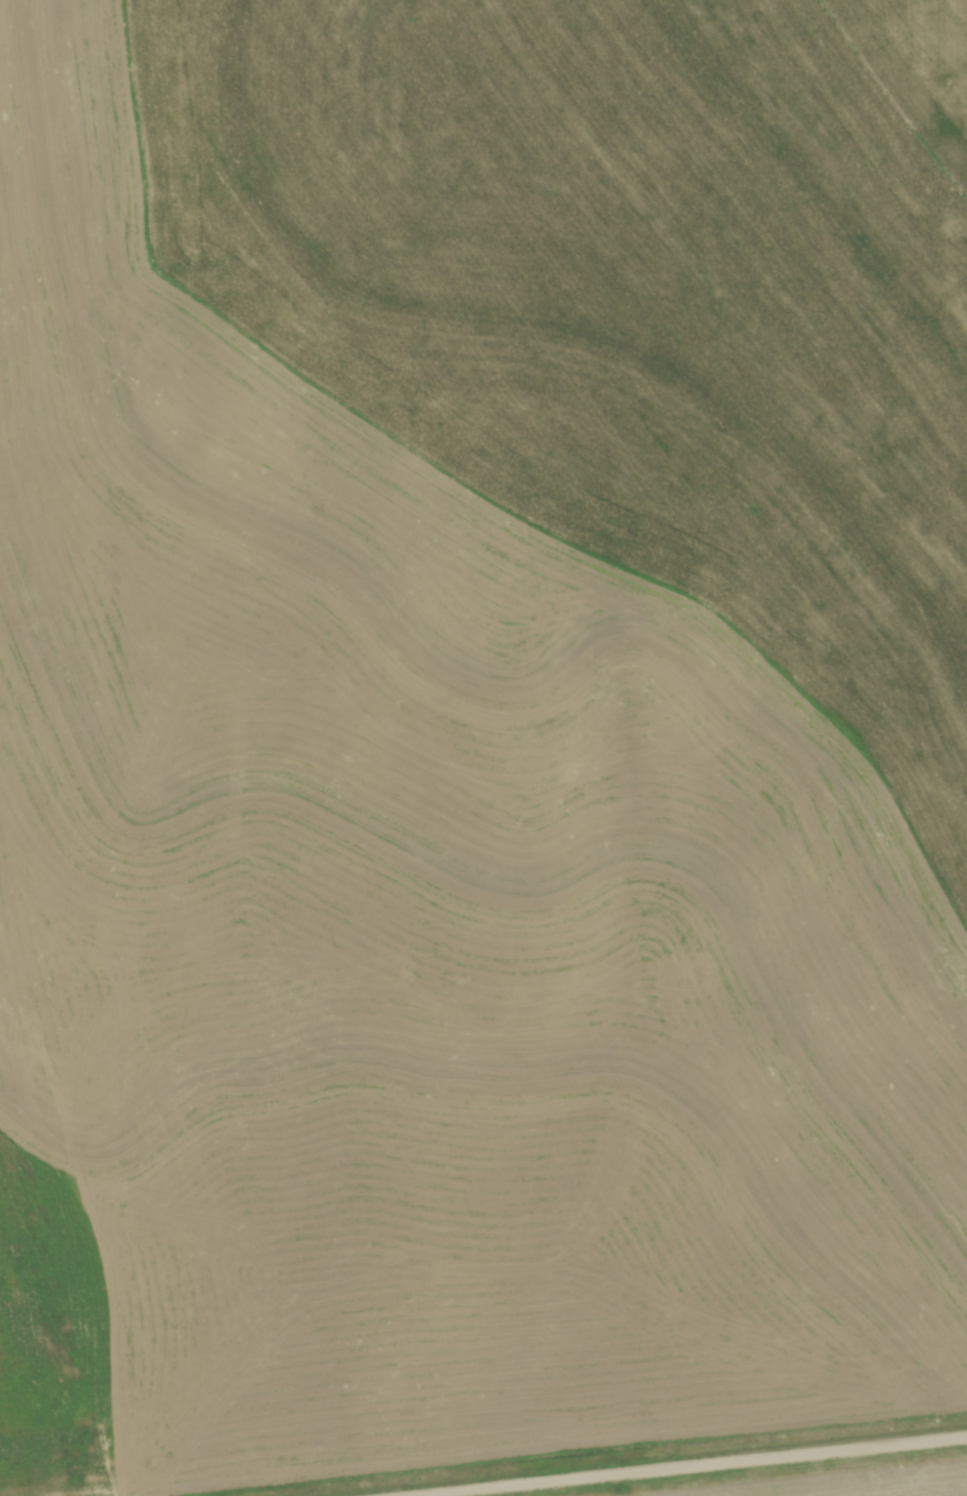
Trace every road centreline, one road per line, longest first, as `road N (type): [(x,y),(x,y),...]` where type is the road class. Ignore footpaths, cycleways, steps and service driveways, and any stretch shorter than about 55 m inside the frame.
road 1 (residential): [(436,1495),(966,1438)]

